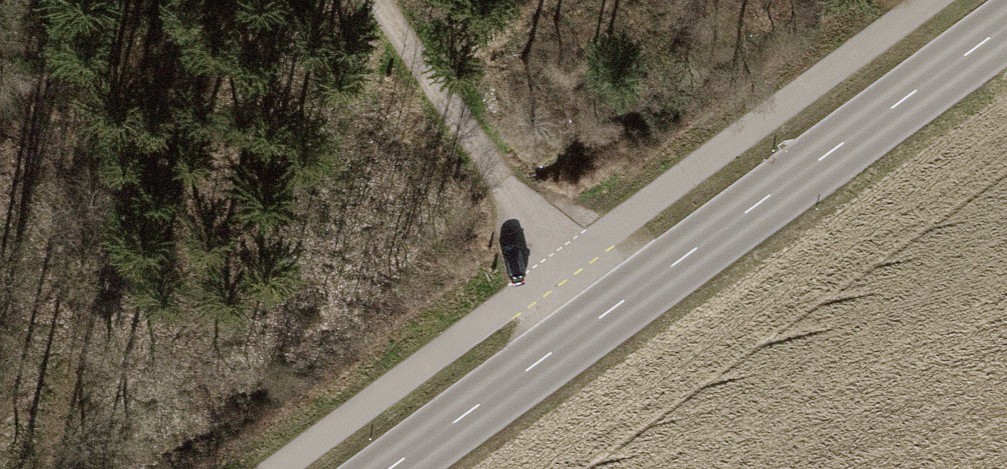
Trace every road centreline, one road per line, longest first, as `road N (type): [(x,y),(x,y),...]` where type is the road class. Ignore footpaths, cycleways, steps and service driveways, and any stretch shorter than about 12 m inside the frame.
road 1 (tertiary): [(1006,22),(387,468)]
road 2 (track): [(597,319),(385,0)]

